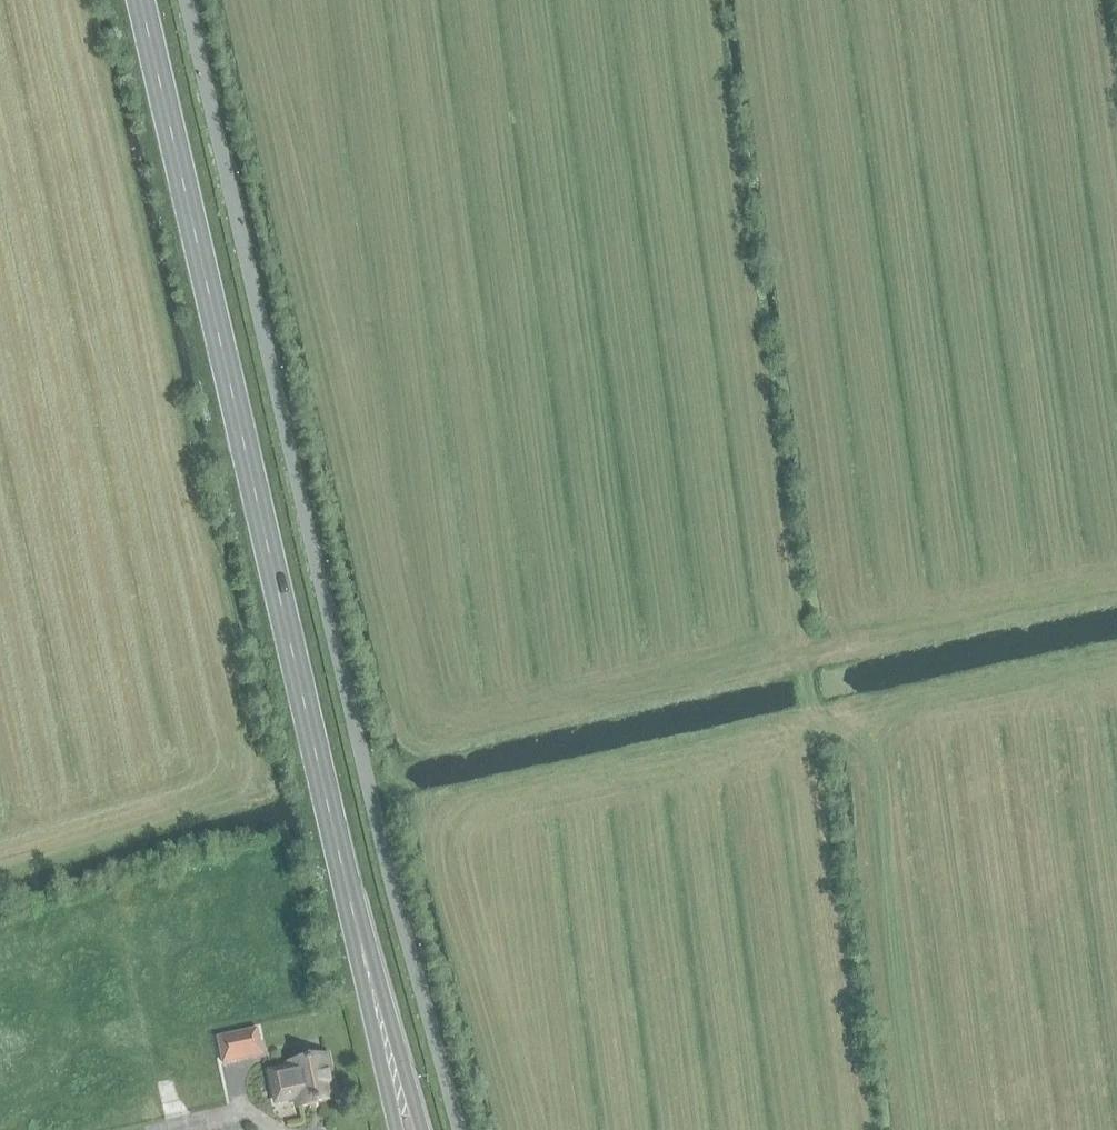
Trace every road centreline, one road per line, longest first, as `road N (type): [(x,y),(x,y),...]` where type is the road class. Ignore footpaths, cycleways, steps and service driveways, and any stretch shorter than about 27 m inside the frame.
road 1 (tertiary): [(407,1129),(140,0)]

